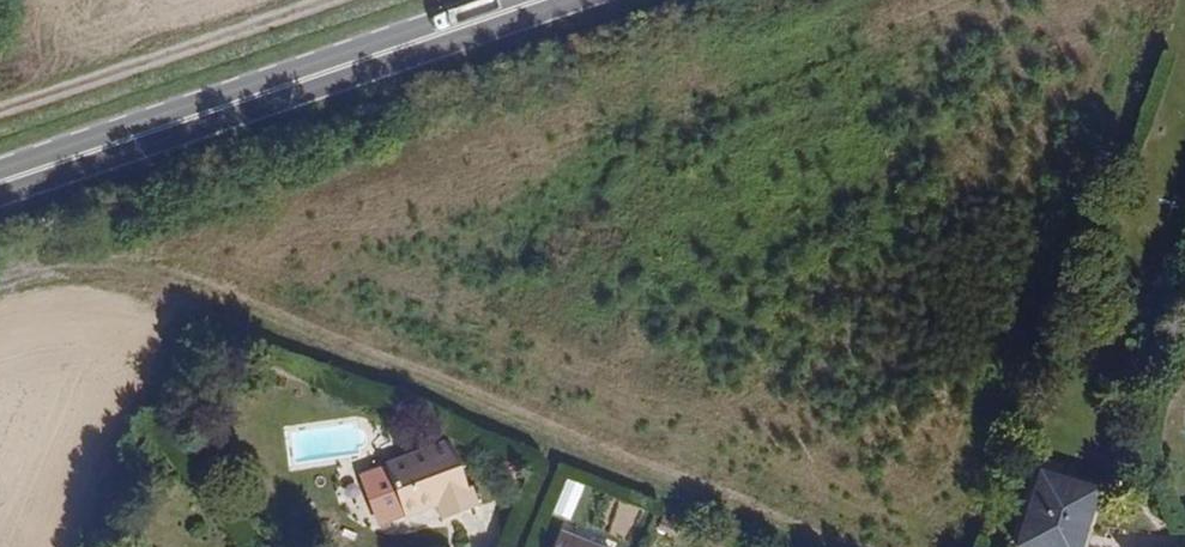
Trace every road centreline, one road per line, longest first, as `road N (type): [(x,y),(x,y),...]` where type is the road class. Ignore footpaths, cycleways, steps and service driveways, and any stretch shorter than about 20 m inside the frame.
road 1 (track): [(783,546),(652,499),(355,364),(50,252),(0,270)]
road 2 (primary): [(0,183),(543,0)]
road 3 (track): [(0,113),(344,0)]

